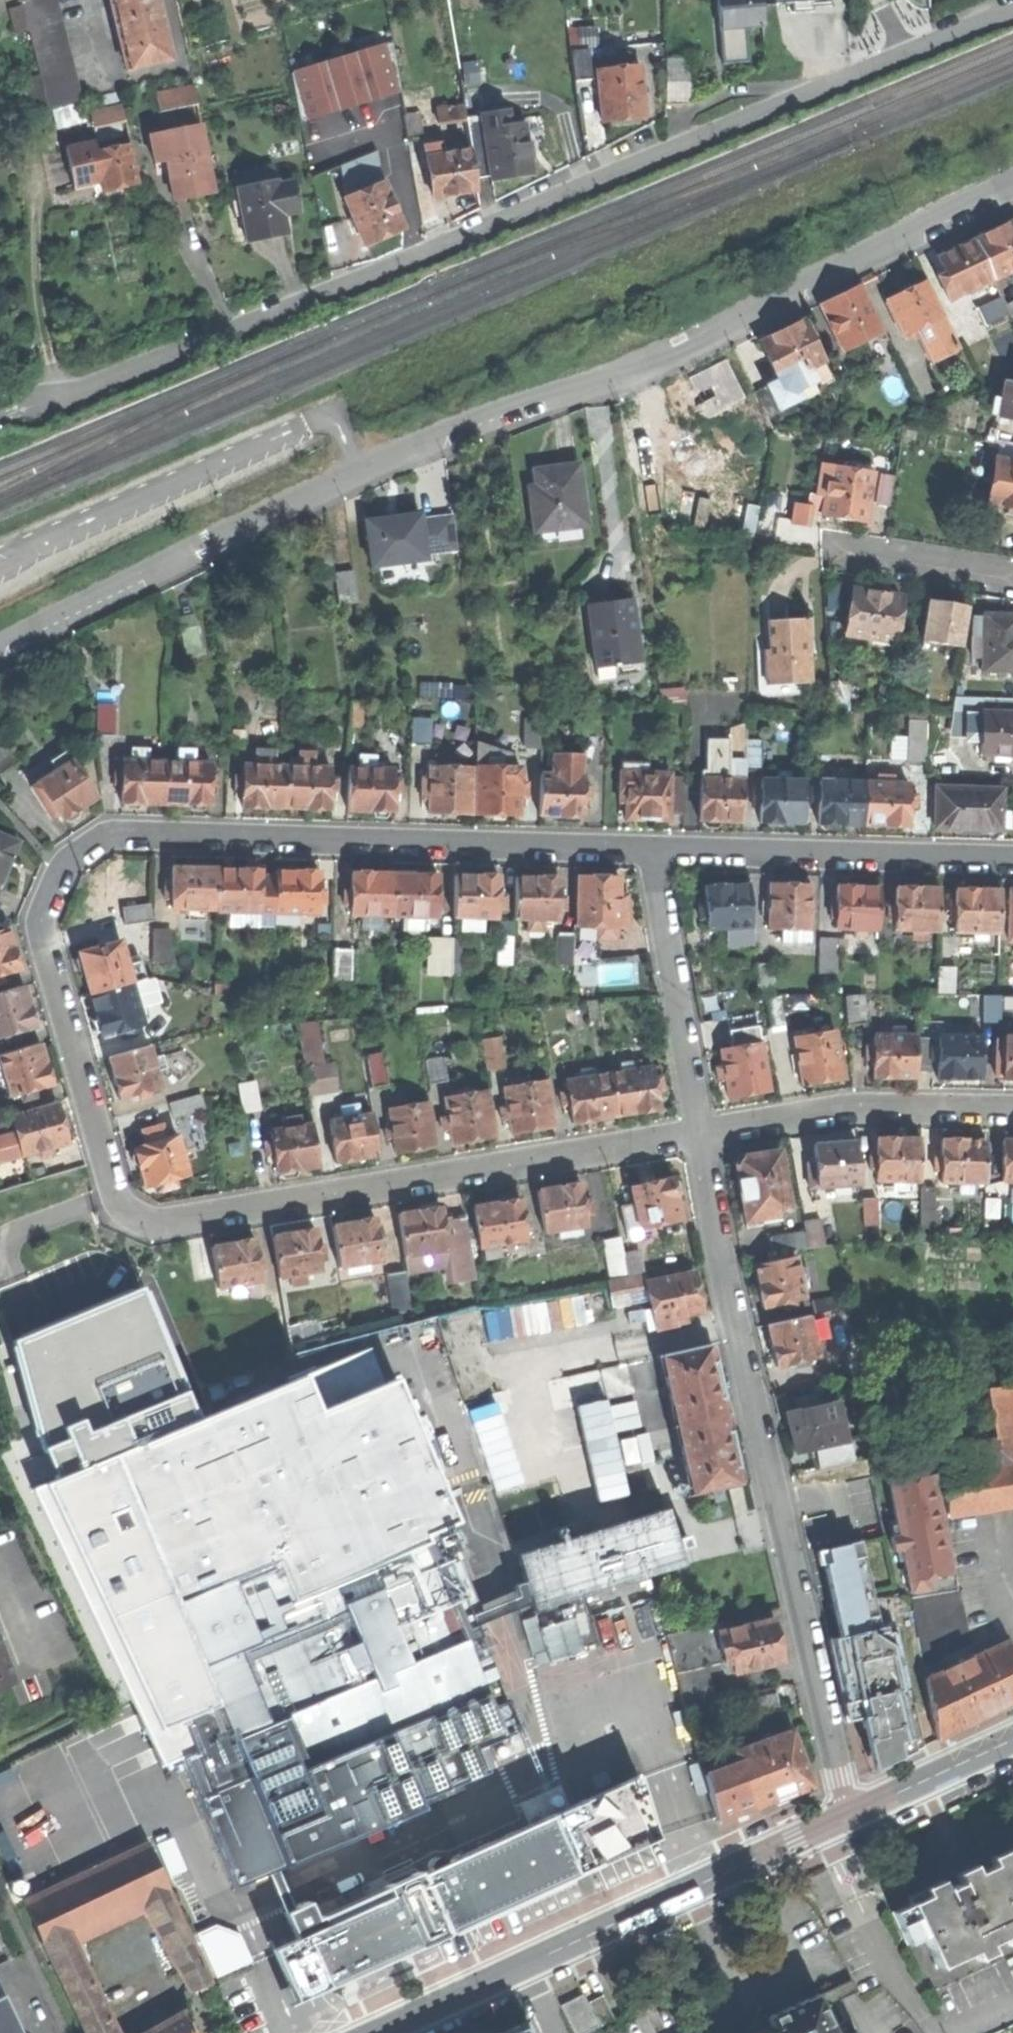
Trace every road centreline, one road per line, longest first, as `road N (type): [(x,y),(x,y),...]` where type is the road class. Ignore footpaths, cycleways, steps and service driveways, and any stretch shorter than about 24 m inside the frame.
road 1 (residential): [(694,1134),(159,1223),(134,1216),(116,1197),(39,927),(59,867),(104,834),(651,851)]
road 2 (residential): [(0,646),(411,448),(670,353),(1012,181)]
road 3 (residential): [(1012,7),(84,392),(27,408)]
road 4 (residential): [(848,1816),(694,1134)]
road 5 (secondary): [(380,2032),(848,1816)]
road 6 (residential): [(651,851),(1012,860)]
road 7 (residential): [(1012,1111),(872,1106),(694,1134)]
road 8 (residential): [(694,1134),(651,851)]
road 9 (secondary): [(848,1816),(1012,1739)]
road 10 (residential): [(849,553),(1012,579)]

